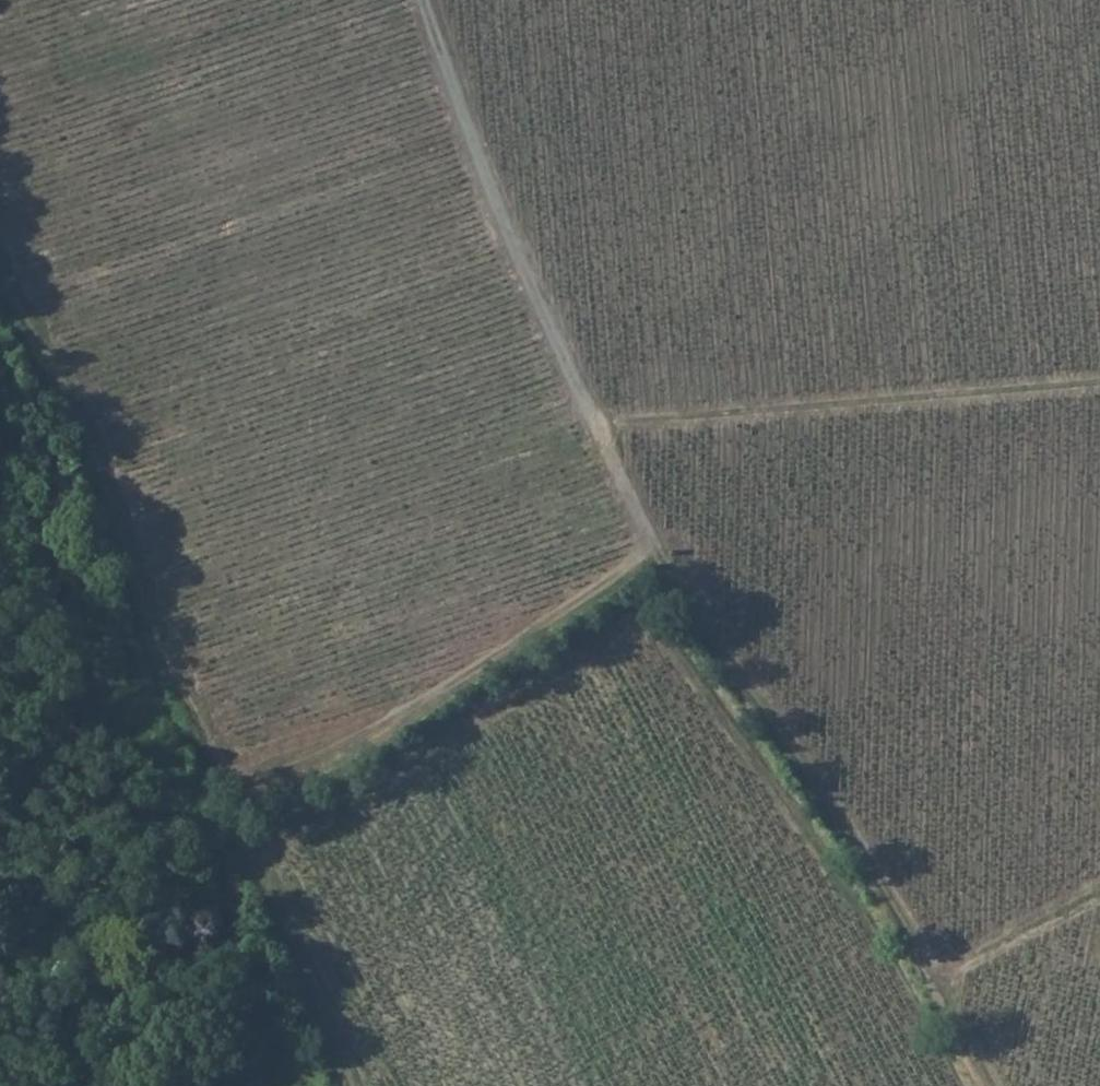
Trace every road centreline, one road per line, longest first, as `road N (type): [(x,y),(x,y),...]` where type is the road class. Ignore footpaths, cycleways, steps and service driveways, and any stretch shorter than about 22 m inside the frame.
road 1 (track): [(337,1085),(248,861),(653,622),(859,900),(966,1085)]
road 2 (track): [(653,552),(880,883),(990,1085)]
road 3 (track): [(0,235),(90,427),(179,673),(261,800)]
road 4 (track): [(419,0),(519,272),(653,552)]
road 5 (track): [(1099,387),(593,427)]
road 6 (track): [(653,552),(261,800)]
road 7 (track): [(1099,889),(930,976)]

